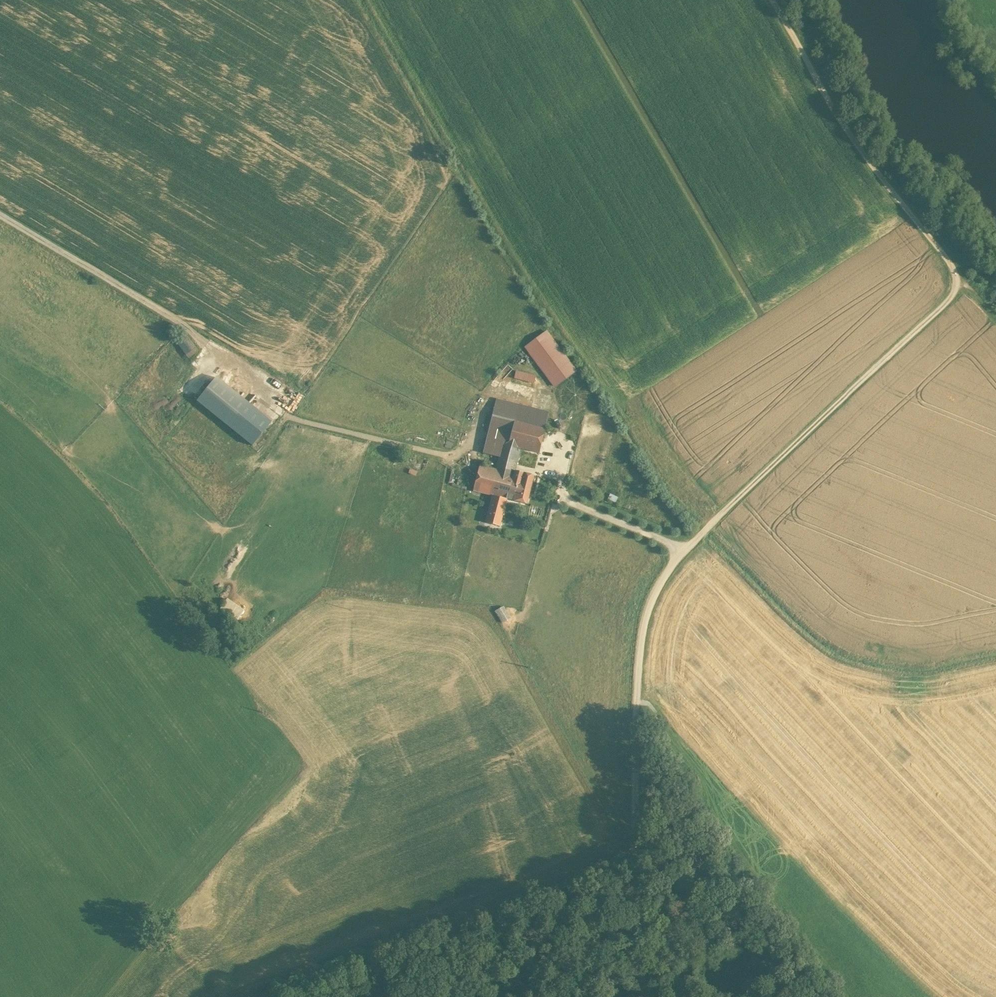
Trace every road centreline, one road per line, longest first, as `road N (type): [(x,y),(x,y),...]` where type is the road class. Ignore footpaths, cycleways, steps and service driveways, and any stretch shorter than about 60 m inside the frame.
road 1 (track): [(772,0),(837,113),(960,286),(706,529),(655,592),(641,644),(636,722),(639,990)]

